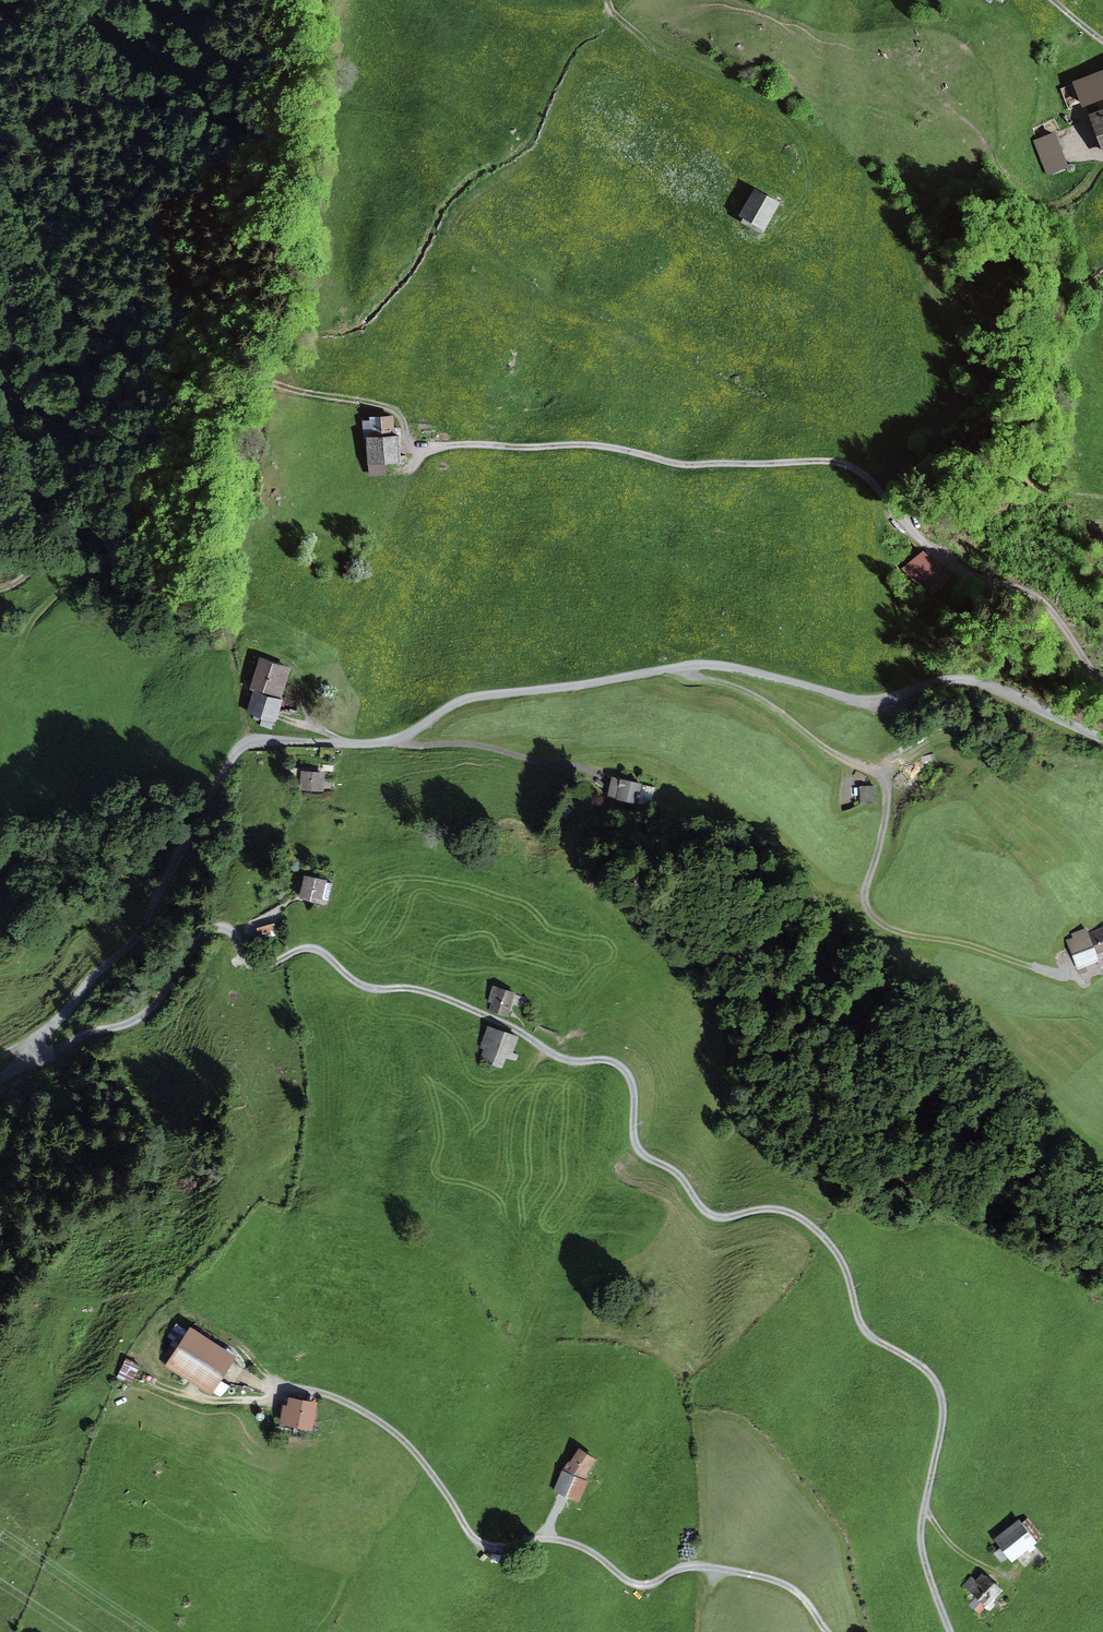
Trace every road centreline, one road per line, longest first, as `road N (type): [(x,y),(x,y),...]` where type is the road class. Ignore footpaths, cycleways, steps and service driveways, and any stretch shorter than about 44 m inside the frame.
road 1 (track): [(950,1631),(921,1544),(943,1412),(934,1381),(866,1334),(838,1255),(813,1228),(772,1209),(711,1215),(678,1173),(640,1151),(633,1090),(615,1063),(554,1055),(505,1023),(424,991),(364,987),(317,950),(255,964),(235,934),(218,926),(200,935),(137,1018),(0,1057)]
road 2 (unclassified): [(1102,735),(964,680),(855,701),(696,664),(469,699),(384,742),(245,744),(228,762),(136,935),(0,1080)]
road 3 (track): [(1102,682),(1033,595),(964,572),(932,550),(853,469),(827,462),(686,467),(586,445),(418,452),(401,417),(384,405),(273,385)]
road 4 (track): [(281,1389),(342,1400),(393,1431),(484,1546),(572,1543),(641,1586),(690,1567),(776,1581),(802,1597),(828,1631)]
road 5 (track): [(681,666),(775,708),(847,770),(886,780),(886,829),(864,892),(868,911),(885,926),(1035,968)]
road 6 (track): [(273,385),(254,385),(224,406),(123,555),(50,561),(0,588)]
road 7 (track): [(141,1381),(225,1400),(268,1398),(281,1389)]

